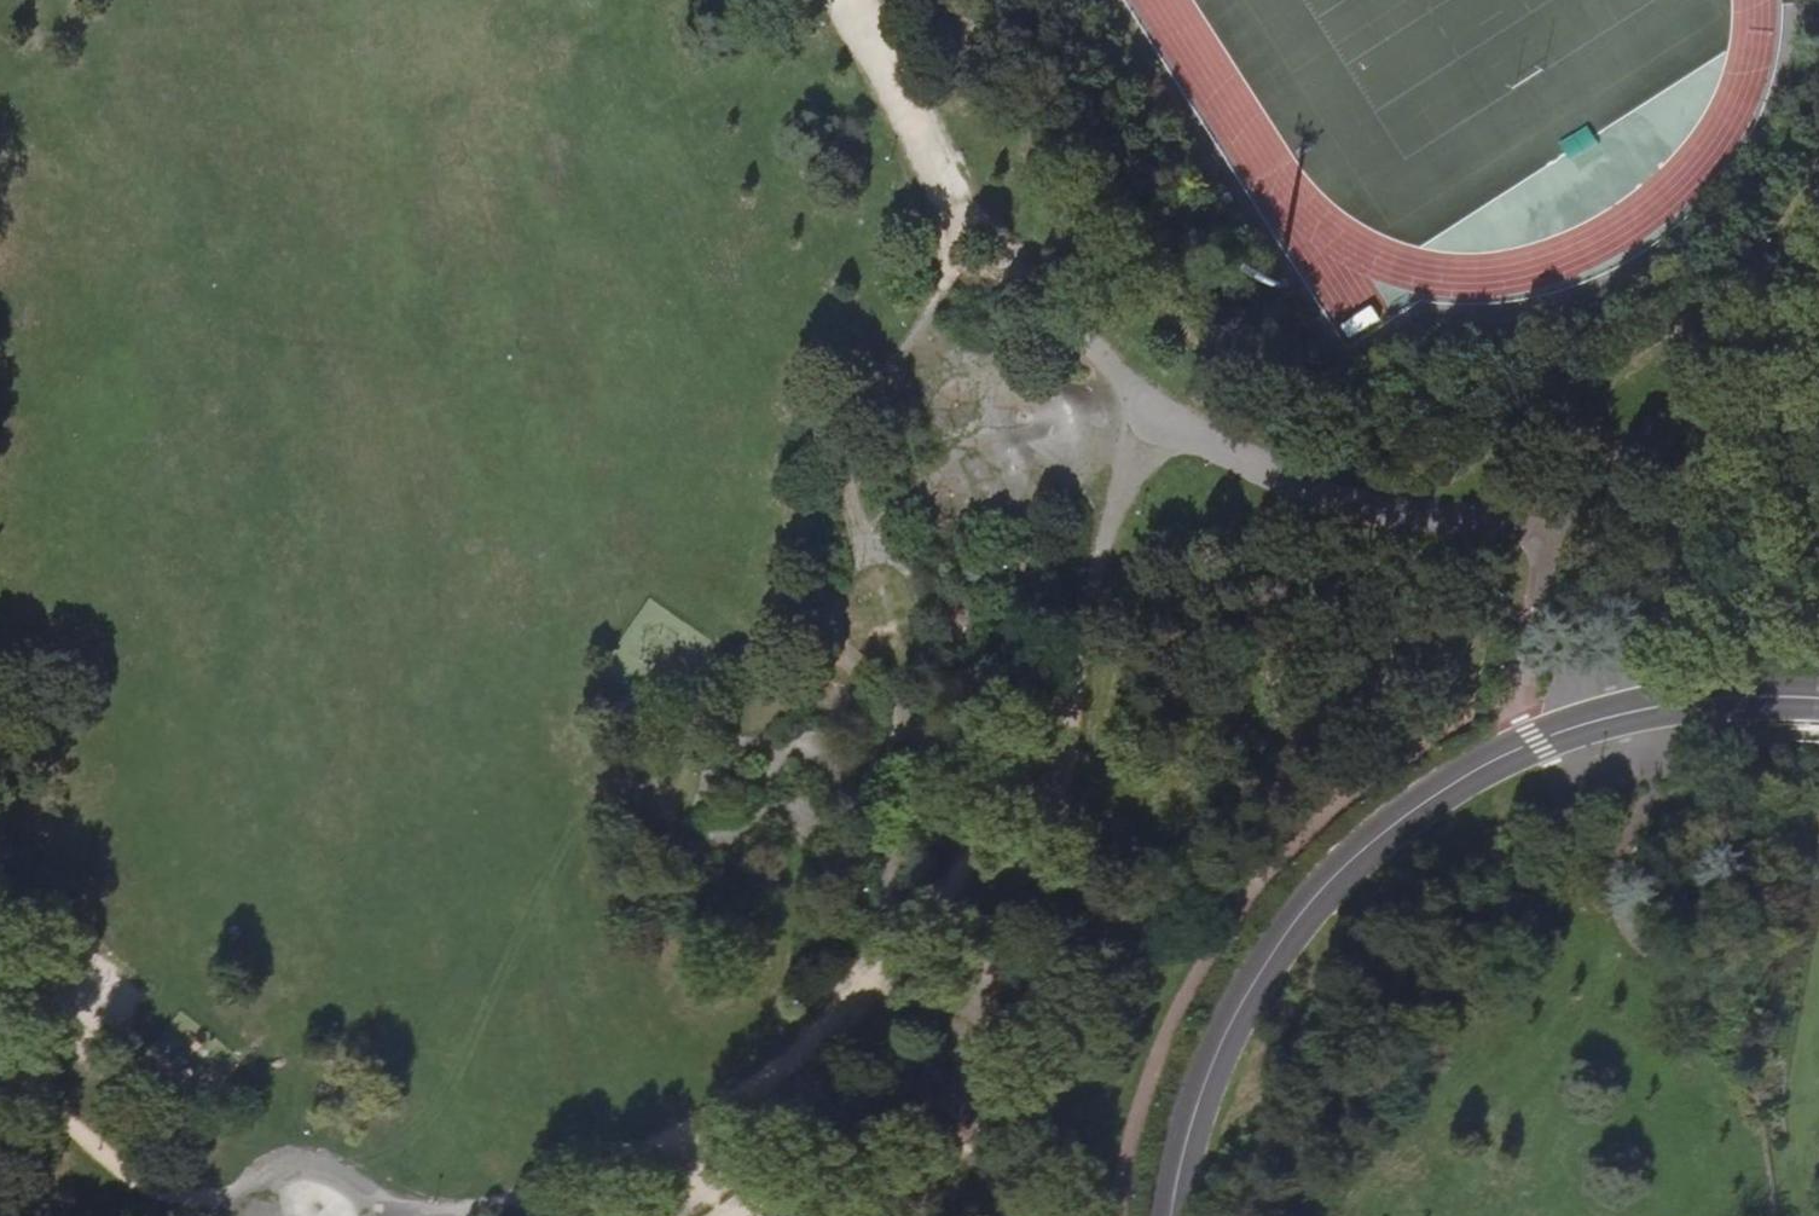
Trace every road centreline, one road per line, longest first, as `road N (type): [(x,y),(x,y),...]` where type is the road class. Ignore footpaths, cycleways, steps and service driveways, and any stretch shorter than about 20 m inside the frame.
road 1 (track): [(1033,1215),(853,1012)]
road 2 (track): [(0,1067),(127,1182),(222,1198)]

